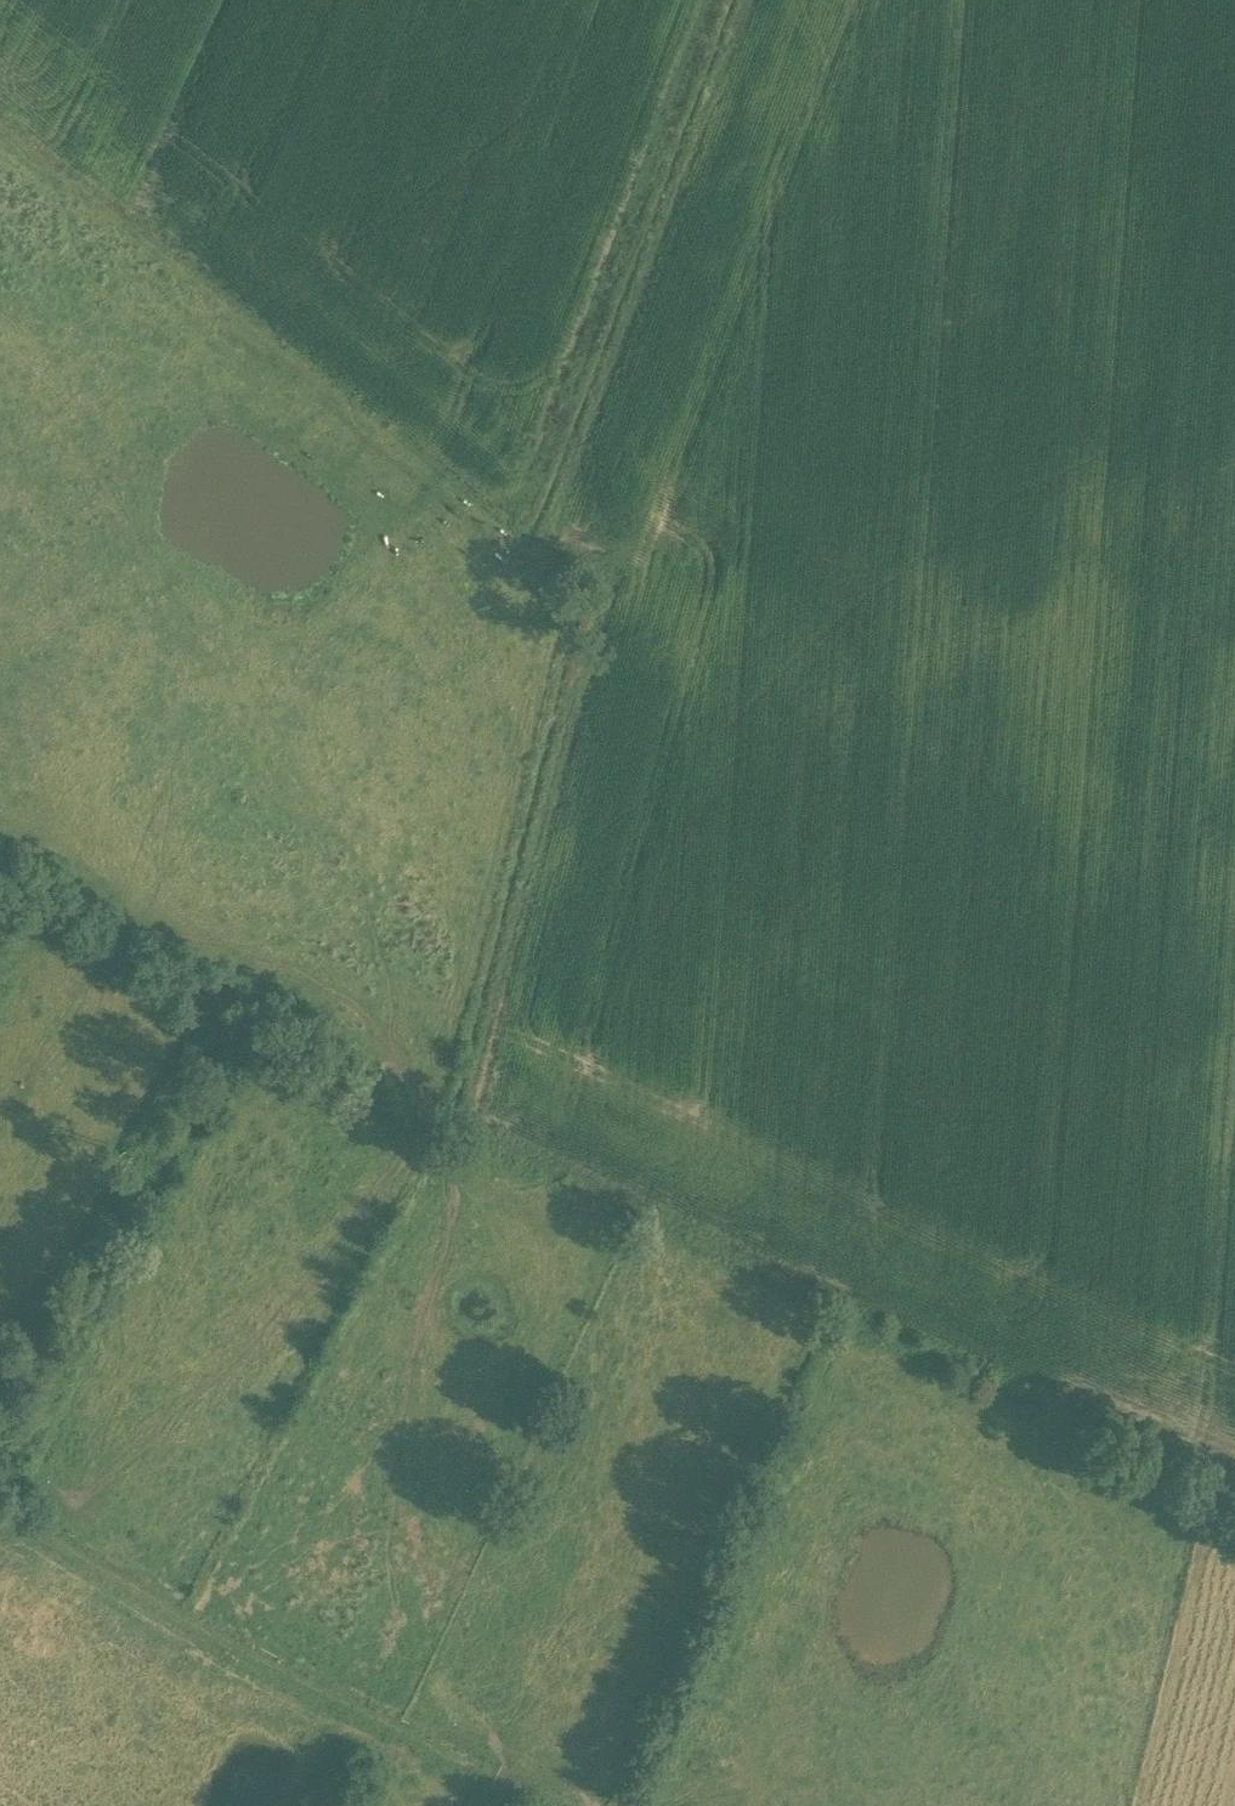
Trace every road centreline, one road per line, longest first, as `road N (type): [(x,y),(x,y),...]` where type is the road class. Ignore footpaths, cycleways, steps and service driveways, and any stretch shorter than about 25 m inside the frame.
road 1 (track): [(0,1509),(179,1619),(408,1736),(450,1744)]

